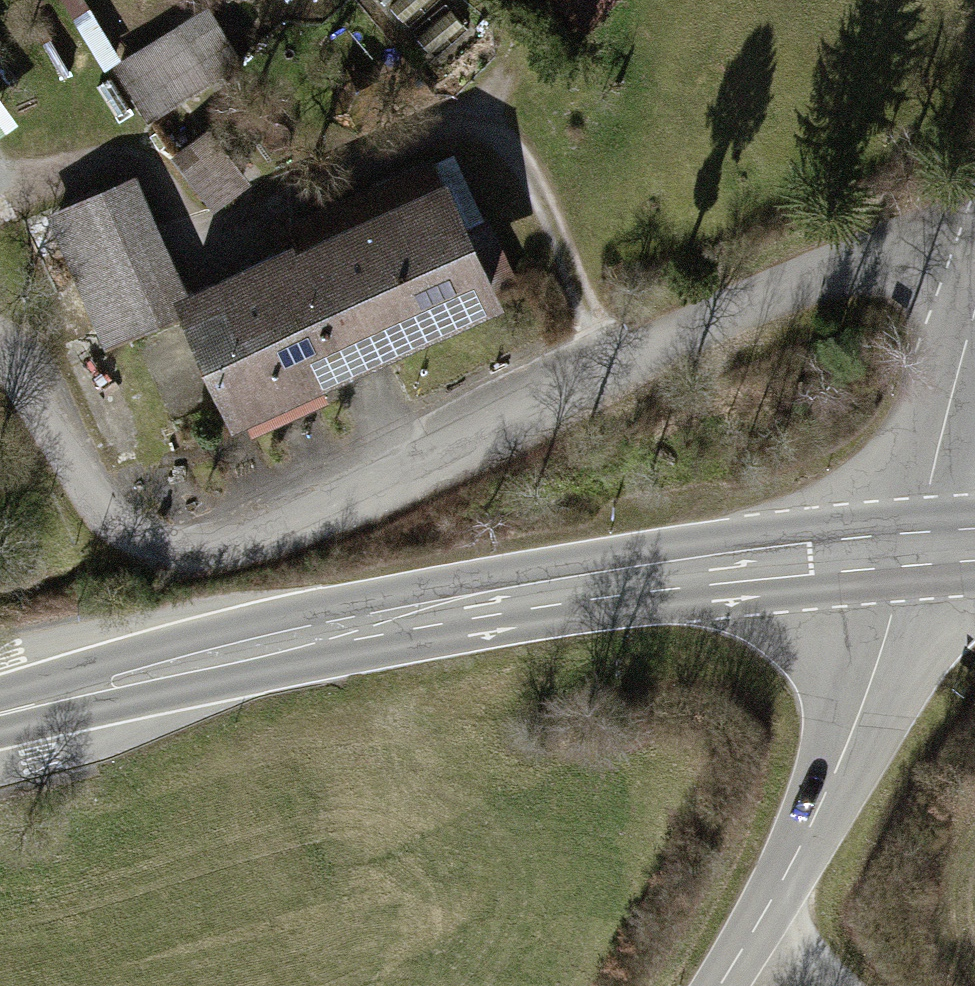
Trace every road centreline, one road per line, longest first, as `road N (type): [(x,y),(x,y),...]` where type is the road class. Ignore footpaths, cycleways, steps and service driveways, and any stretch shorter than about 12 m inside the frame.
road 1 (unclassified): [(0,355),(95,500),(163,545),(311,502),(904,249),(974,258)]
road 2 (secondary): [(0,712),(136,673),(538,589),(911,546)]
road 3 (tertiary): [(911,546),(891,633),(817,810),(761,927),(721,985)]
road 4 (tertiary): [(974,317),(911,546)]

